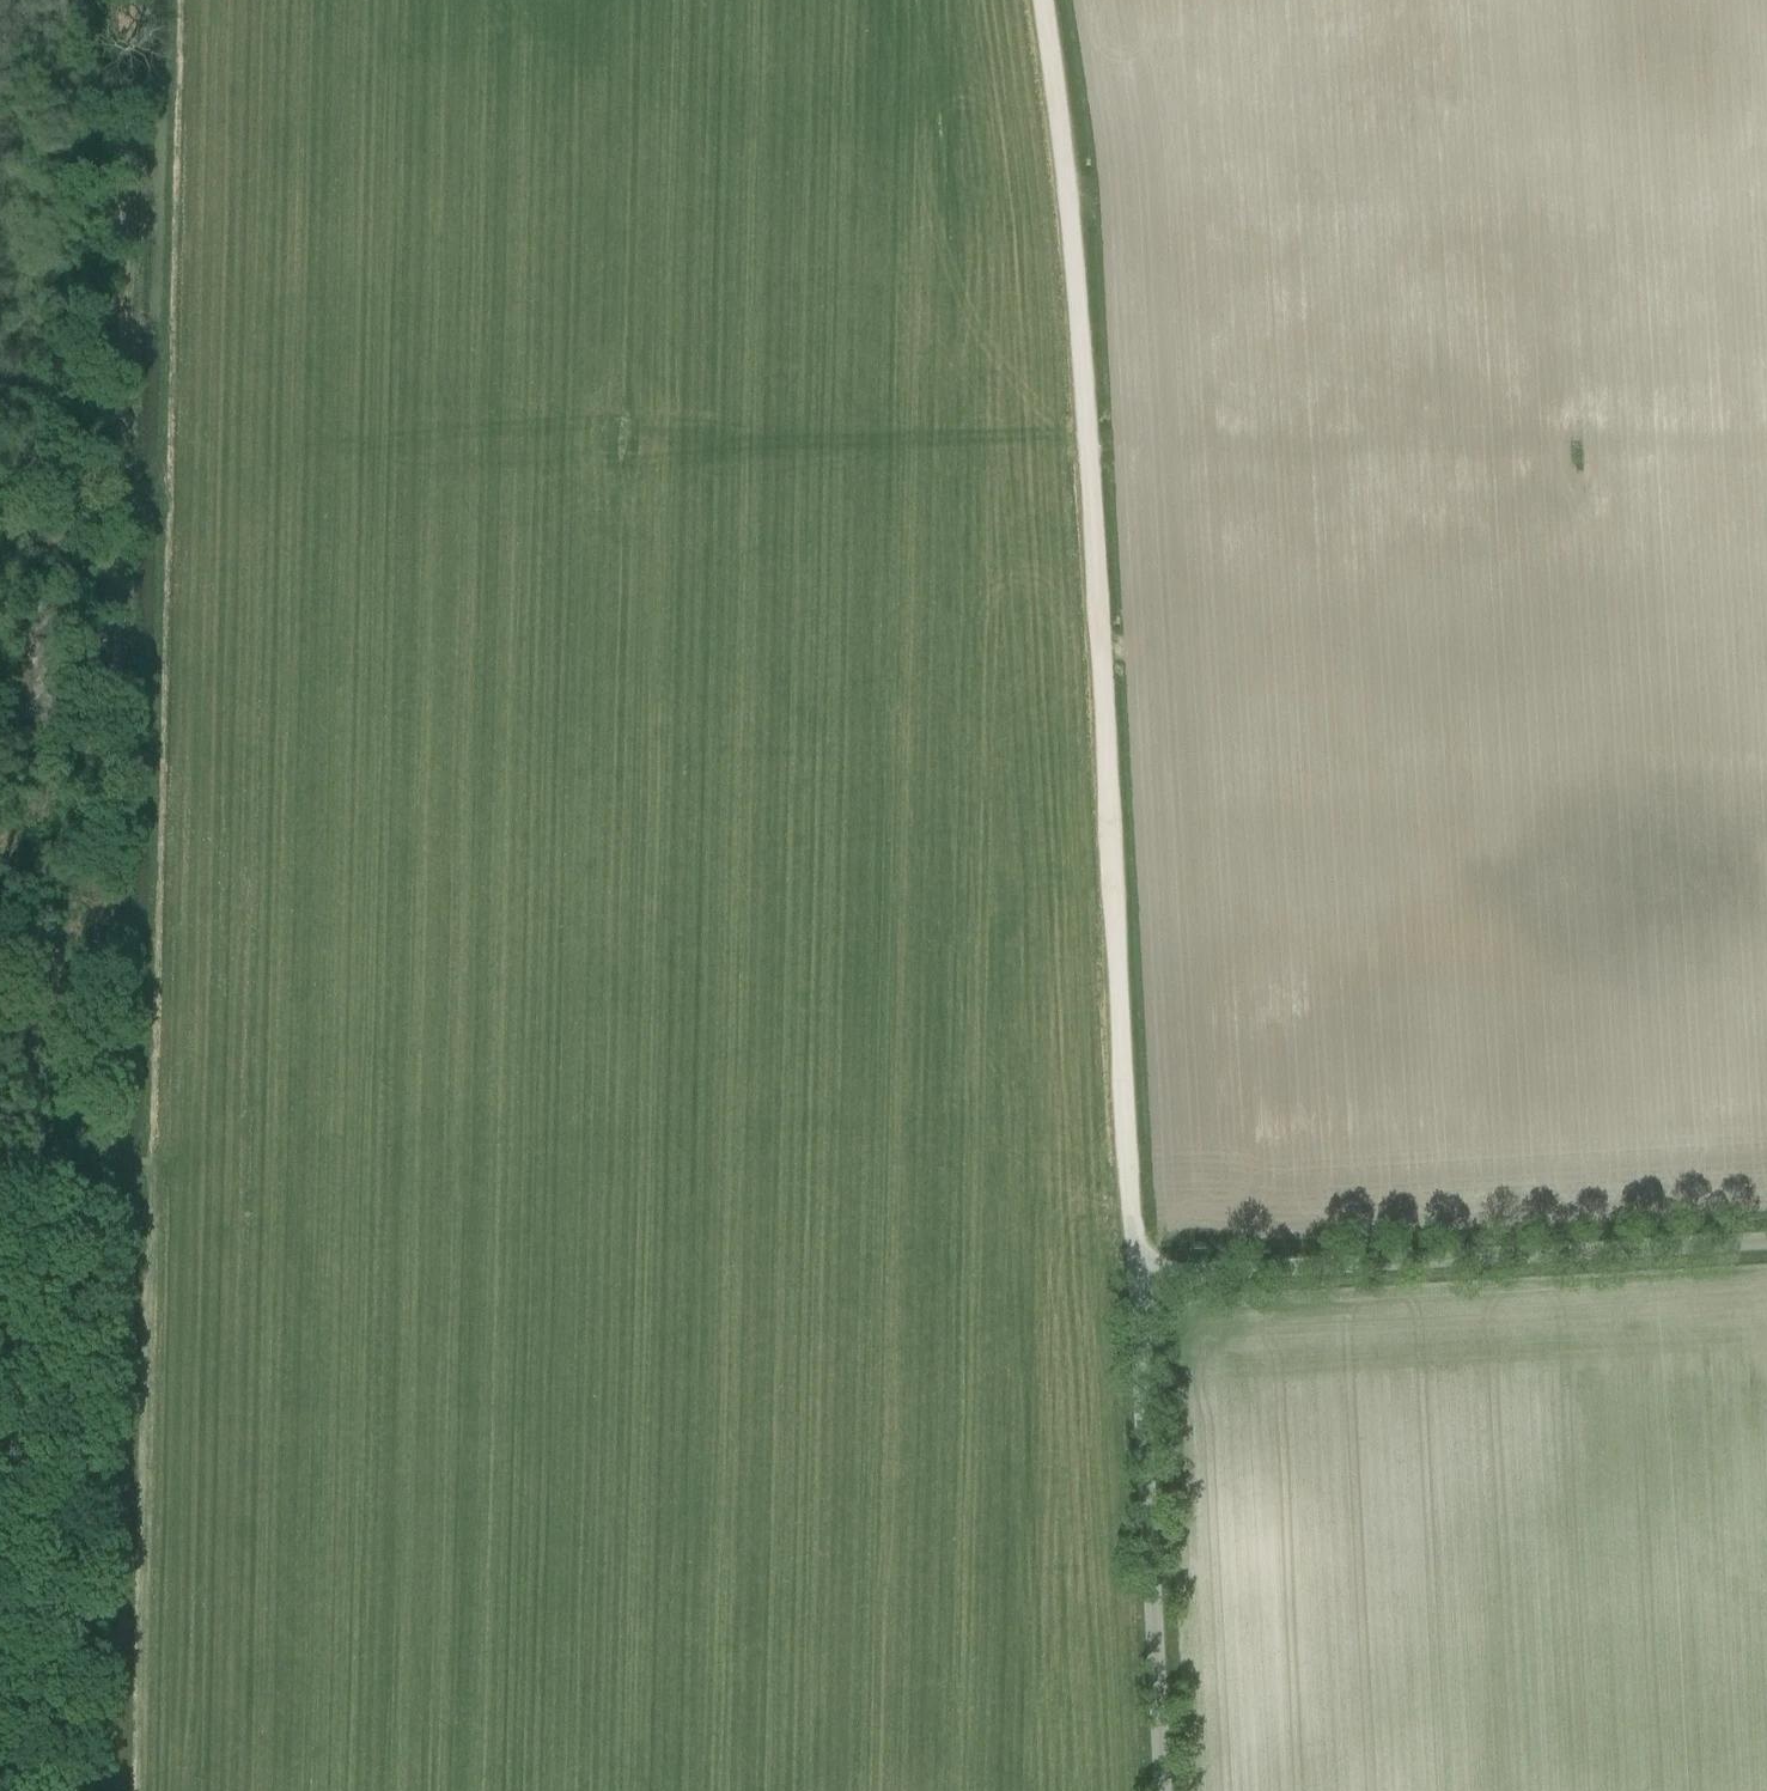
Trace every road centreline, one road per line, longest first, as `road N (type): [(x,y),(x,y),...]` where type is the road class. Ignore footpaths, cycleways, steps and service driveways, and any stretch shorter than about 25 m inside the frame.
road 1 (track): [(1137,1280),(1082,355),(1044,0)]
road 2 (tertiary): [(1163,1790),(1137,1280),(1766,1244)]

